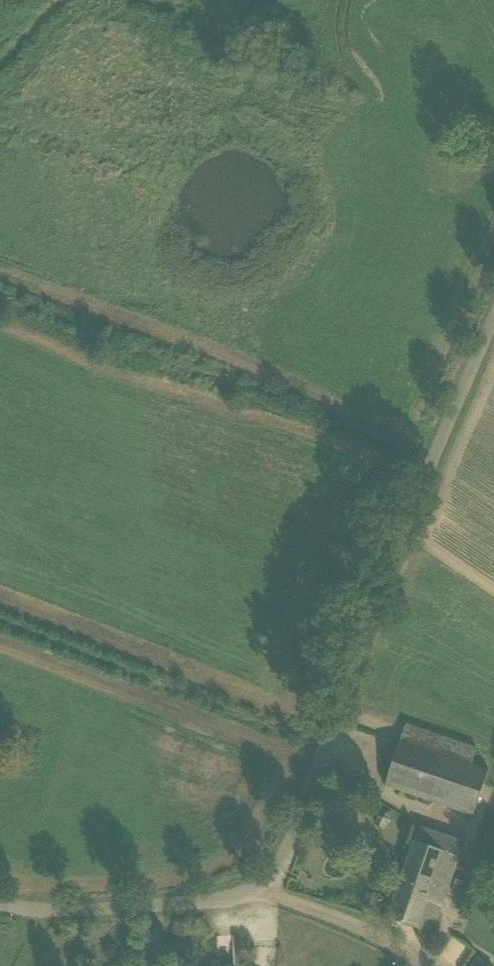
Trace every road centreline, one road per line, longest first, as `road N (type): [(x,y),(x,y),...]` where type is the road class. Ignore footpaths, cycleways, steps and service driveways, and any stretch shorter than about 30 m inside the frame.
road 1 (unclassified): [(0,904),(155,909),(227,899),(265,881),(291,847),(431,458),(493,321)]
road 2 (track): [(431,965),(400,945),(279,898),(265,881)]

